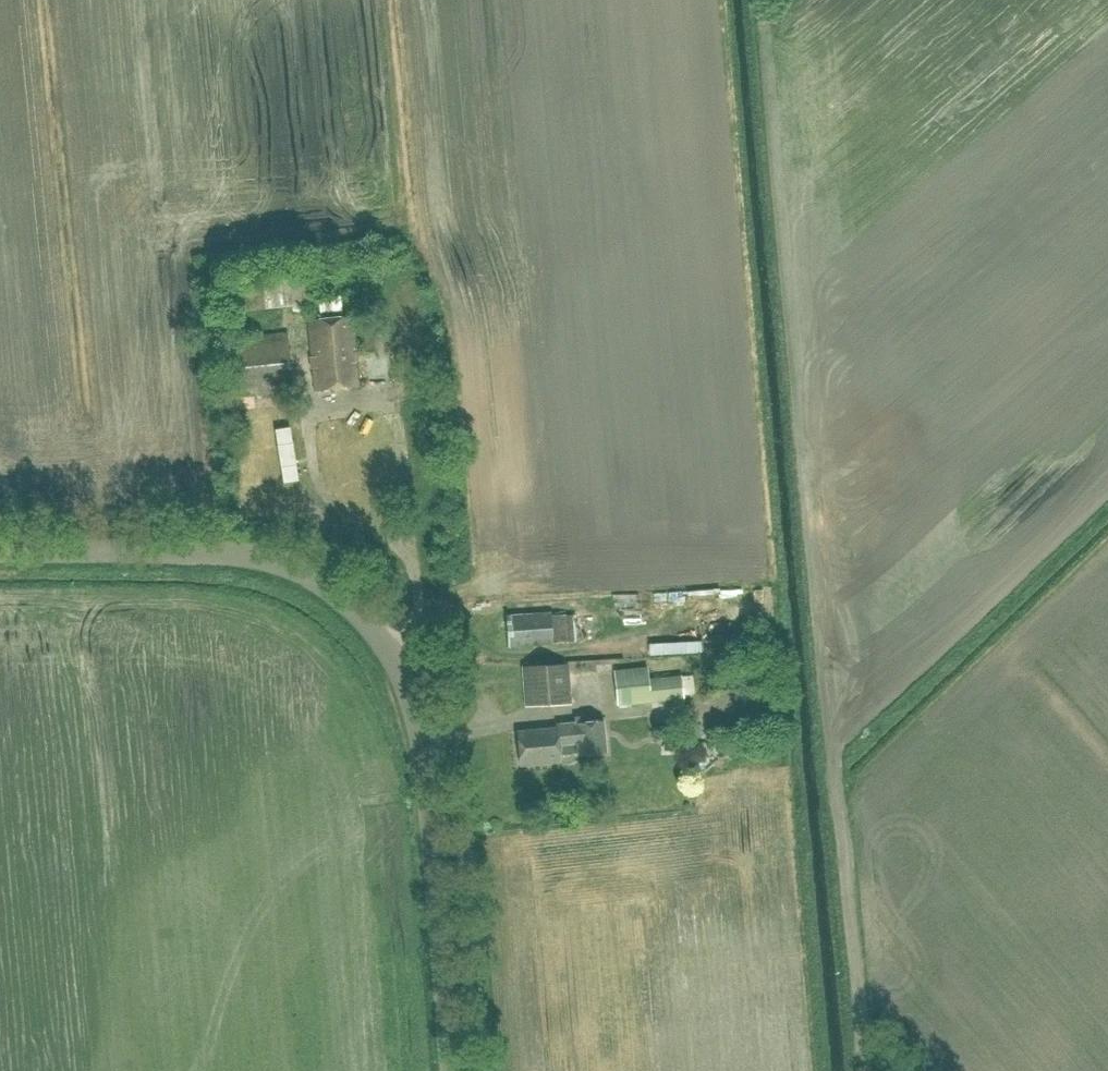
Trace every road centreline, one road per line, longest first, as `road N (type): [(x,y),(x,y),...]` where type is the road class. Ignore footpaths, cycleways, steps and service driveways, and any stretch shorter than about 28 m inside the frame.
road 1 (unclassified): [(455,1070),(431,775),(400,674),(366,623),(317,583),(249,557),(0,554)]
road 2 (track): [(862,1070),(834,752)]

